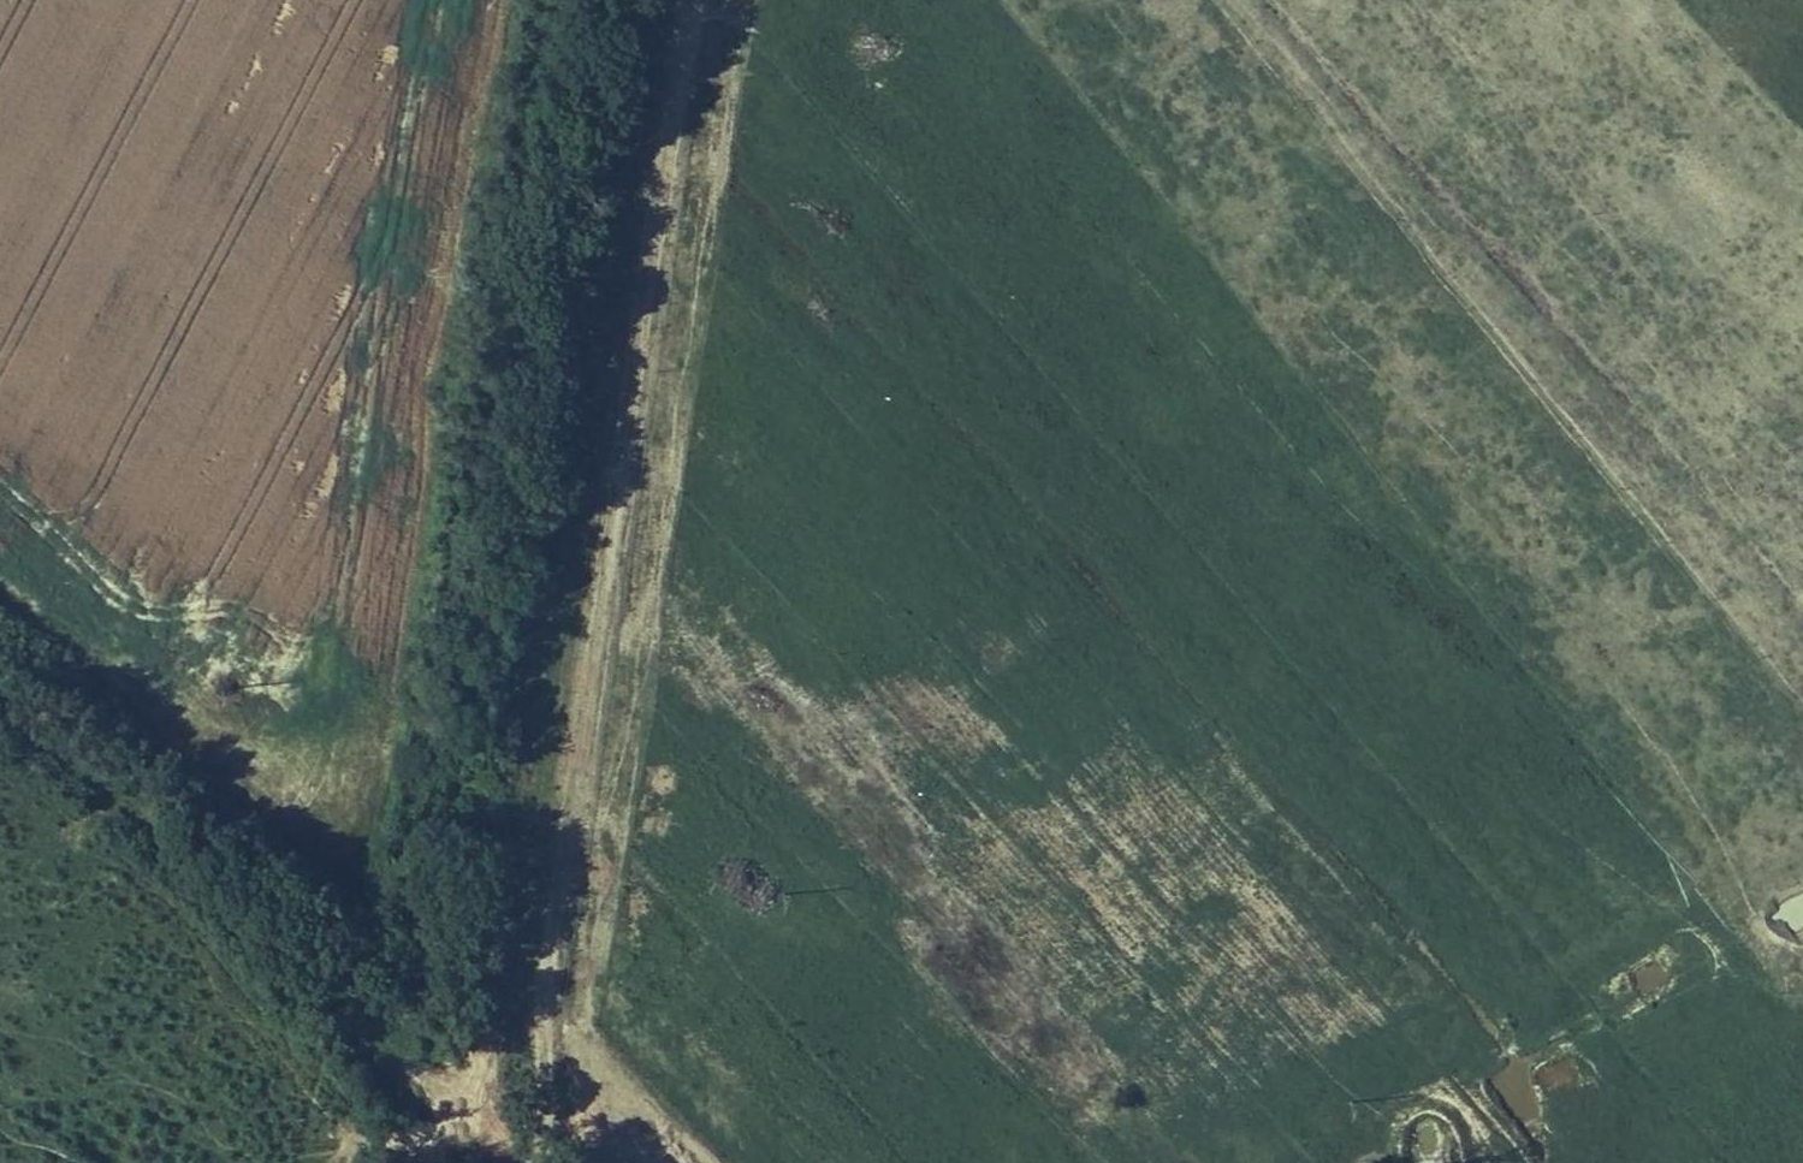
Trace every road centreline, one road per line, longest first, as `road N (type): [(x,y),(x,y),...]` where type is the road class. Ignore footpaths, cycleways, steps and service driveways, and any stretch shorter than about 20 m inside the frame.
road 1 (track): [(511,1162),(416,1064),(0,691)]
road 2 (track): [(1802,863),(1325,1162)]

